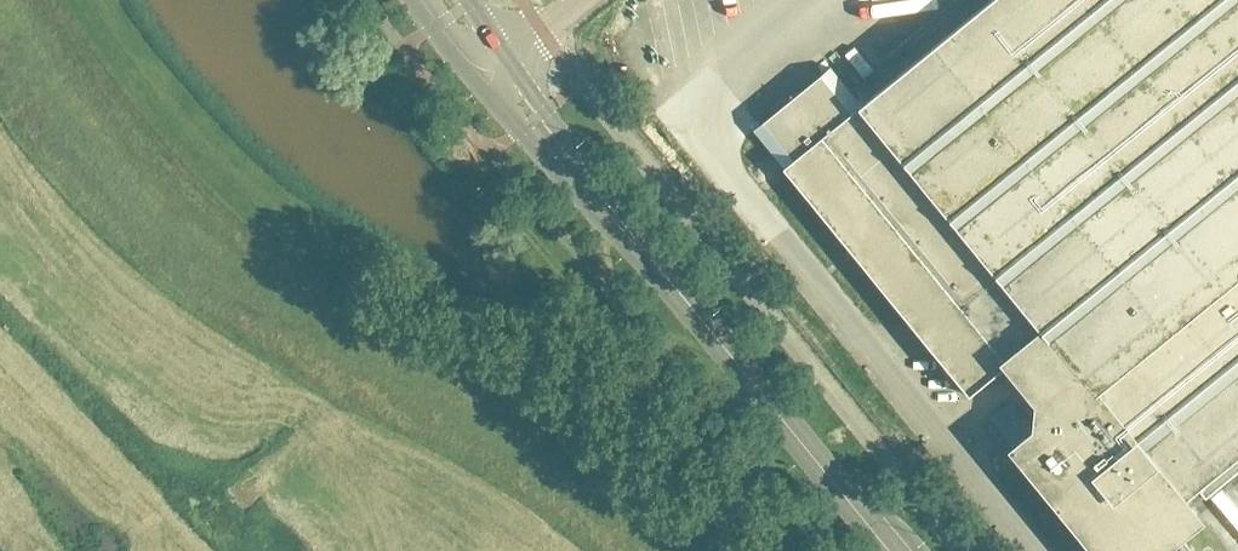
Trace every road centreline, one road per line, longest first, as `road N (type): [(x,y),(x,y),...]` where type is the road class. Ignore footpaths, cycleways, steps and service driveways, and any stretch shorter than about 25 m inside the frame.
road 1 (secondary): [(893,550),(623,223)]
road 2 (secondary): [(480,76),(569,177),(623,223)]
road 3 (secondary): [(623,223),(506,56)]

